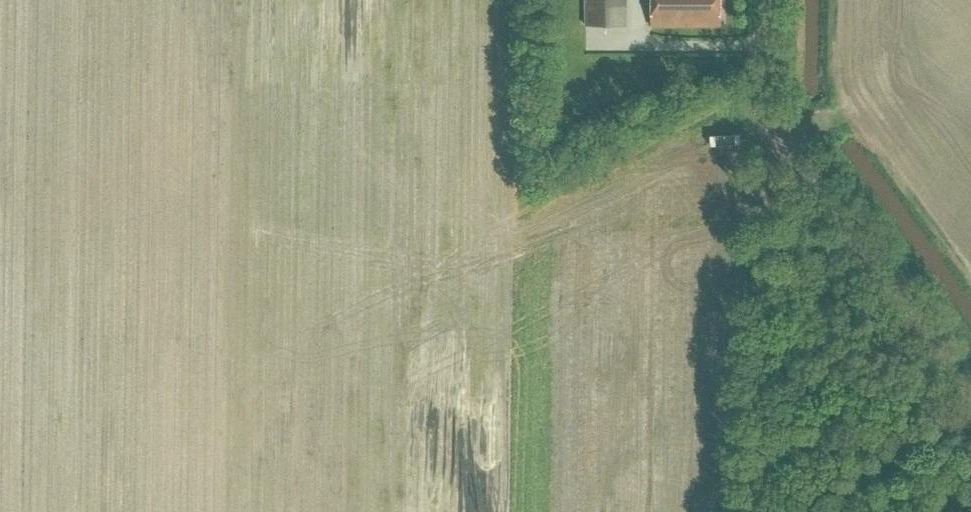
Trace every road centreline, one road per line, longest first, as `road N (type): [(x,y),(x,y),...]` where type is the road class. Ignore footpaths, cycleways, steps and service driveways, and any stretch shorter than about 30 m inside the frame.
road 1 (unclassified): [(759,511),(767,116)]
road 2 (unclassified): [(970,399),(767,116)]

